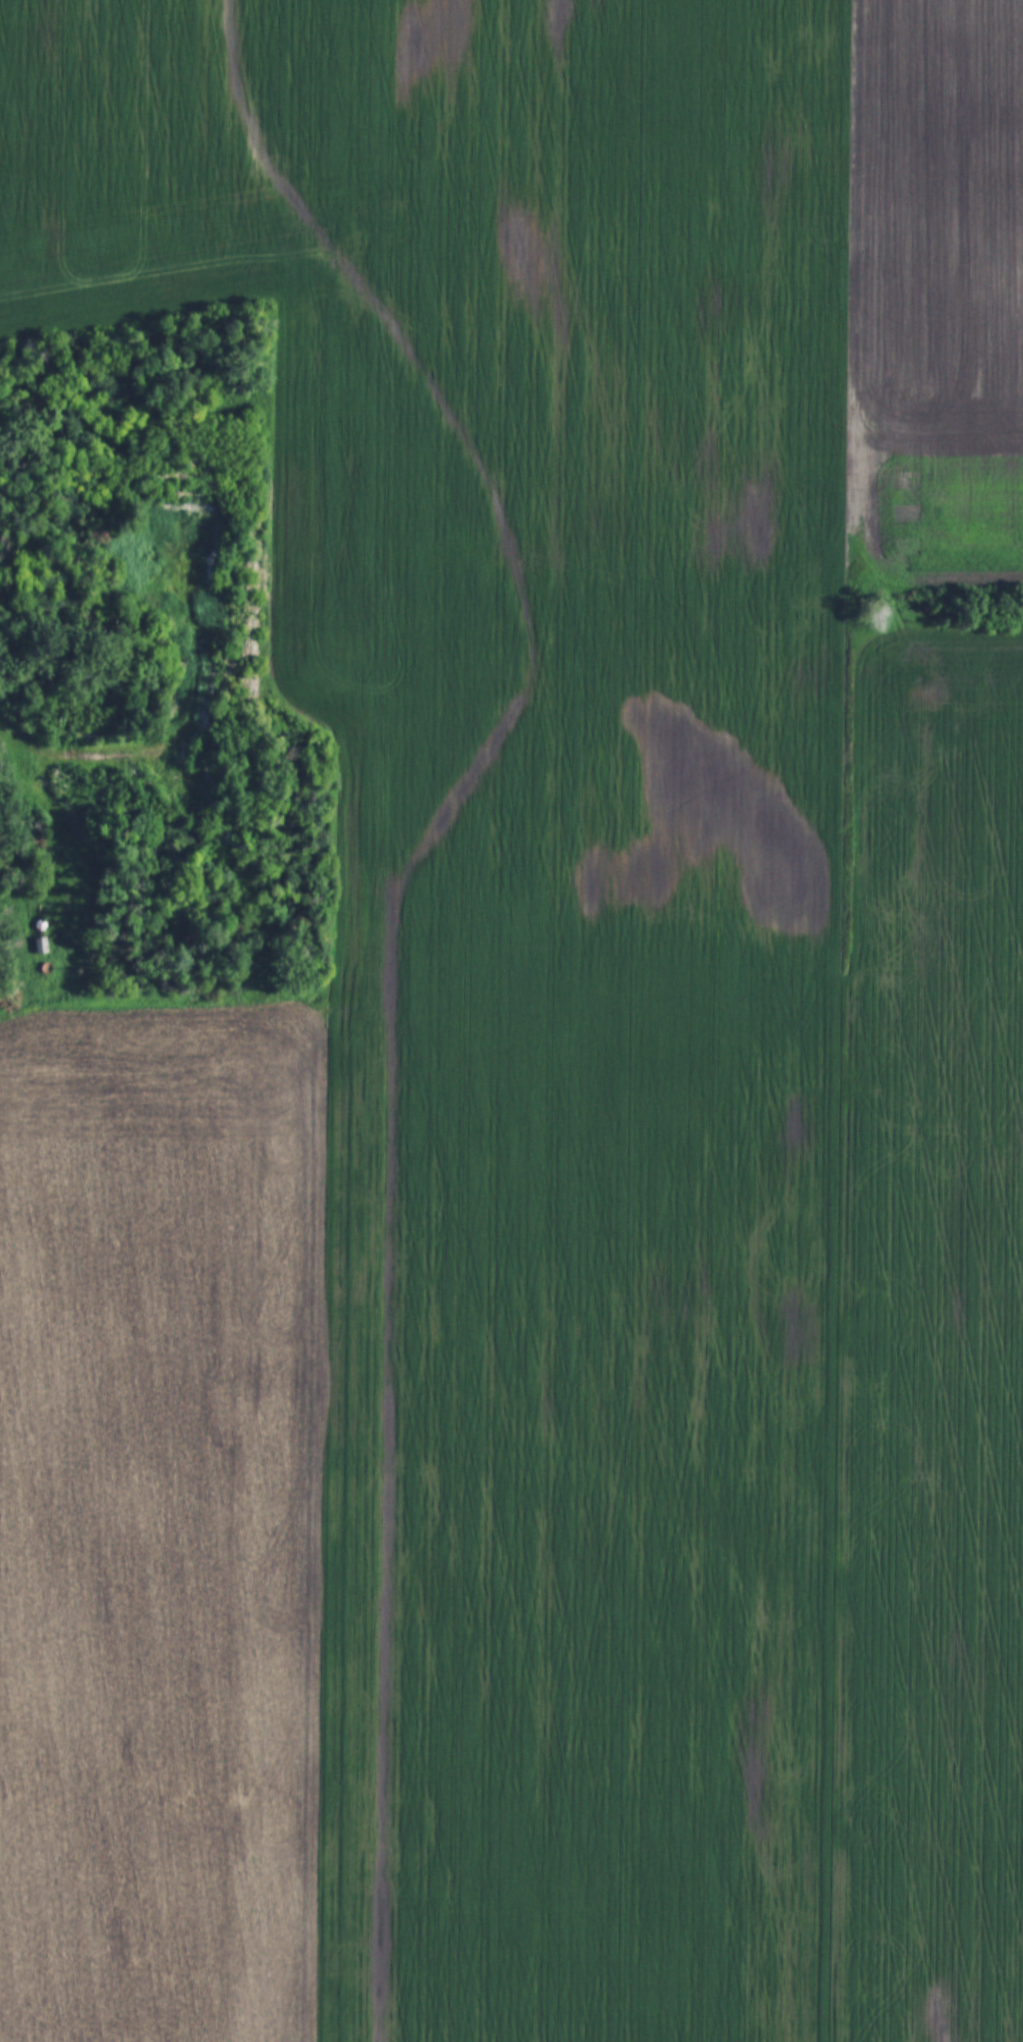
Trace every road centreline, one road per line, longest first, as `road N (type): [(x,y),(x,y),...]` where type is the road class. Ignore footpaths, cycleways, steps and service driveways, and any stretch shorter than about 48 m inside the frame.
road 1 (track): [(0,719),(46,755),(151,744)]

